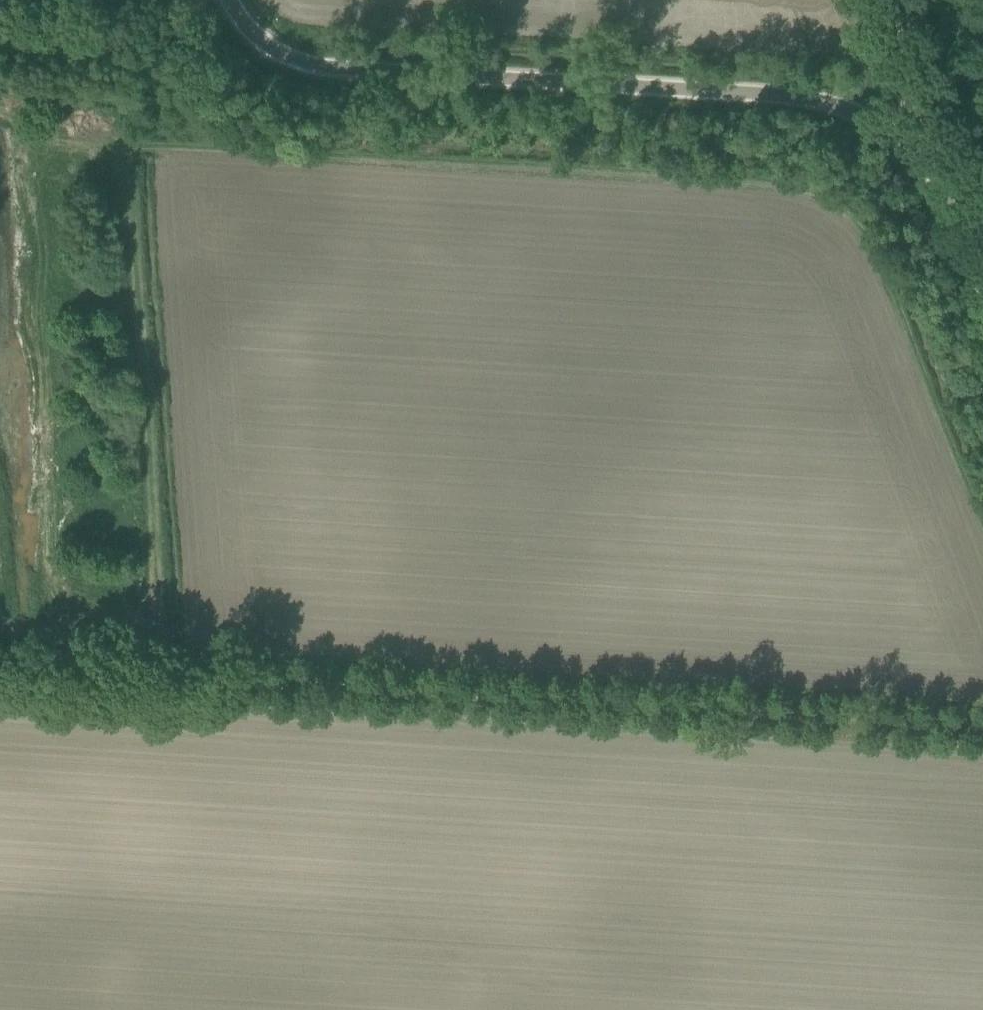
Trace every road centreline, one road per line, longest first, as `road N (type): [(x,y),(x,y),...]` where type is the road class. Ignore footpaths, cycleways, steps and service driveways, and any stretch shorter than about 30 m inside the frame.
road 1 (track): [(982,730),(0,665)]
road 2 (unclassified): [(982,280),(954,204),(905,140),(808,101),(281,70),(256,56),(216,0)]

